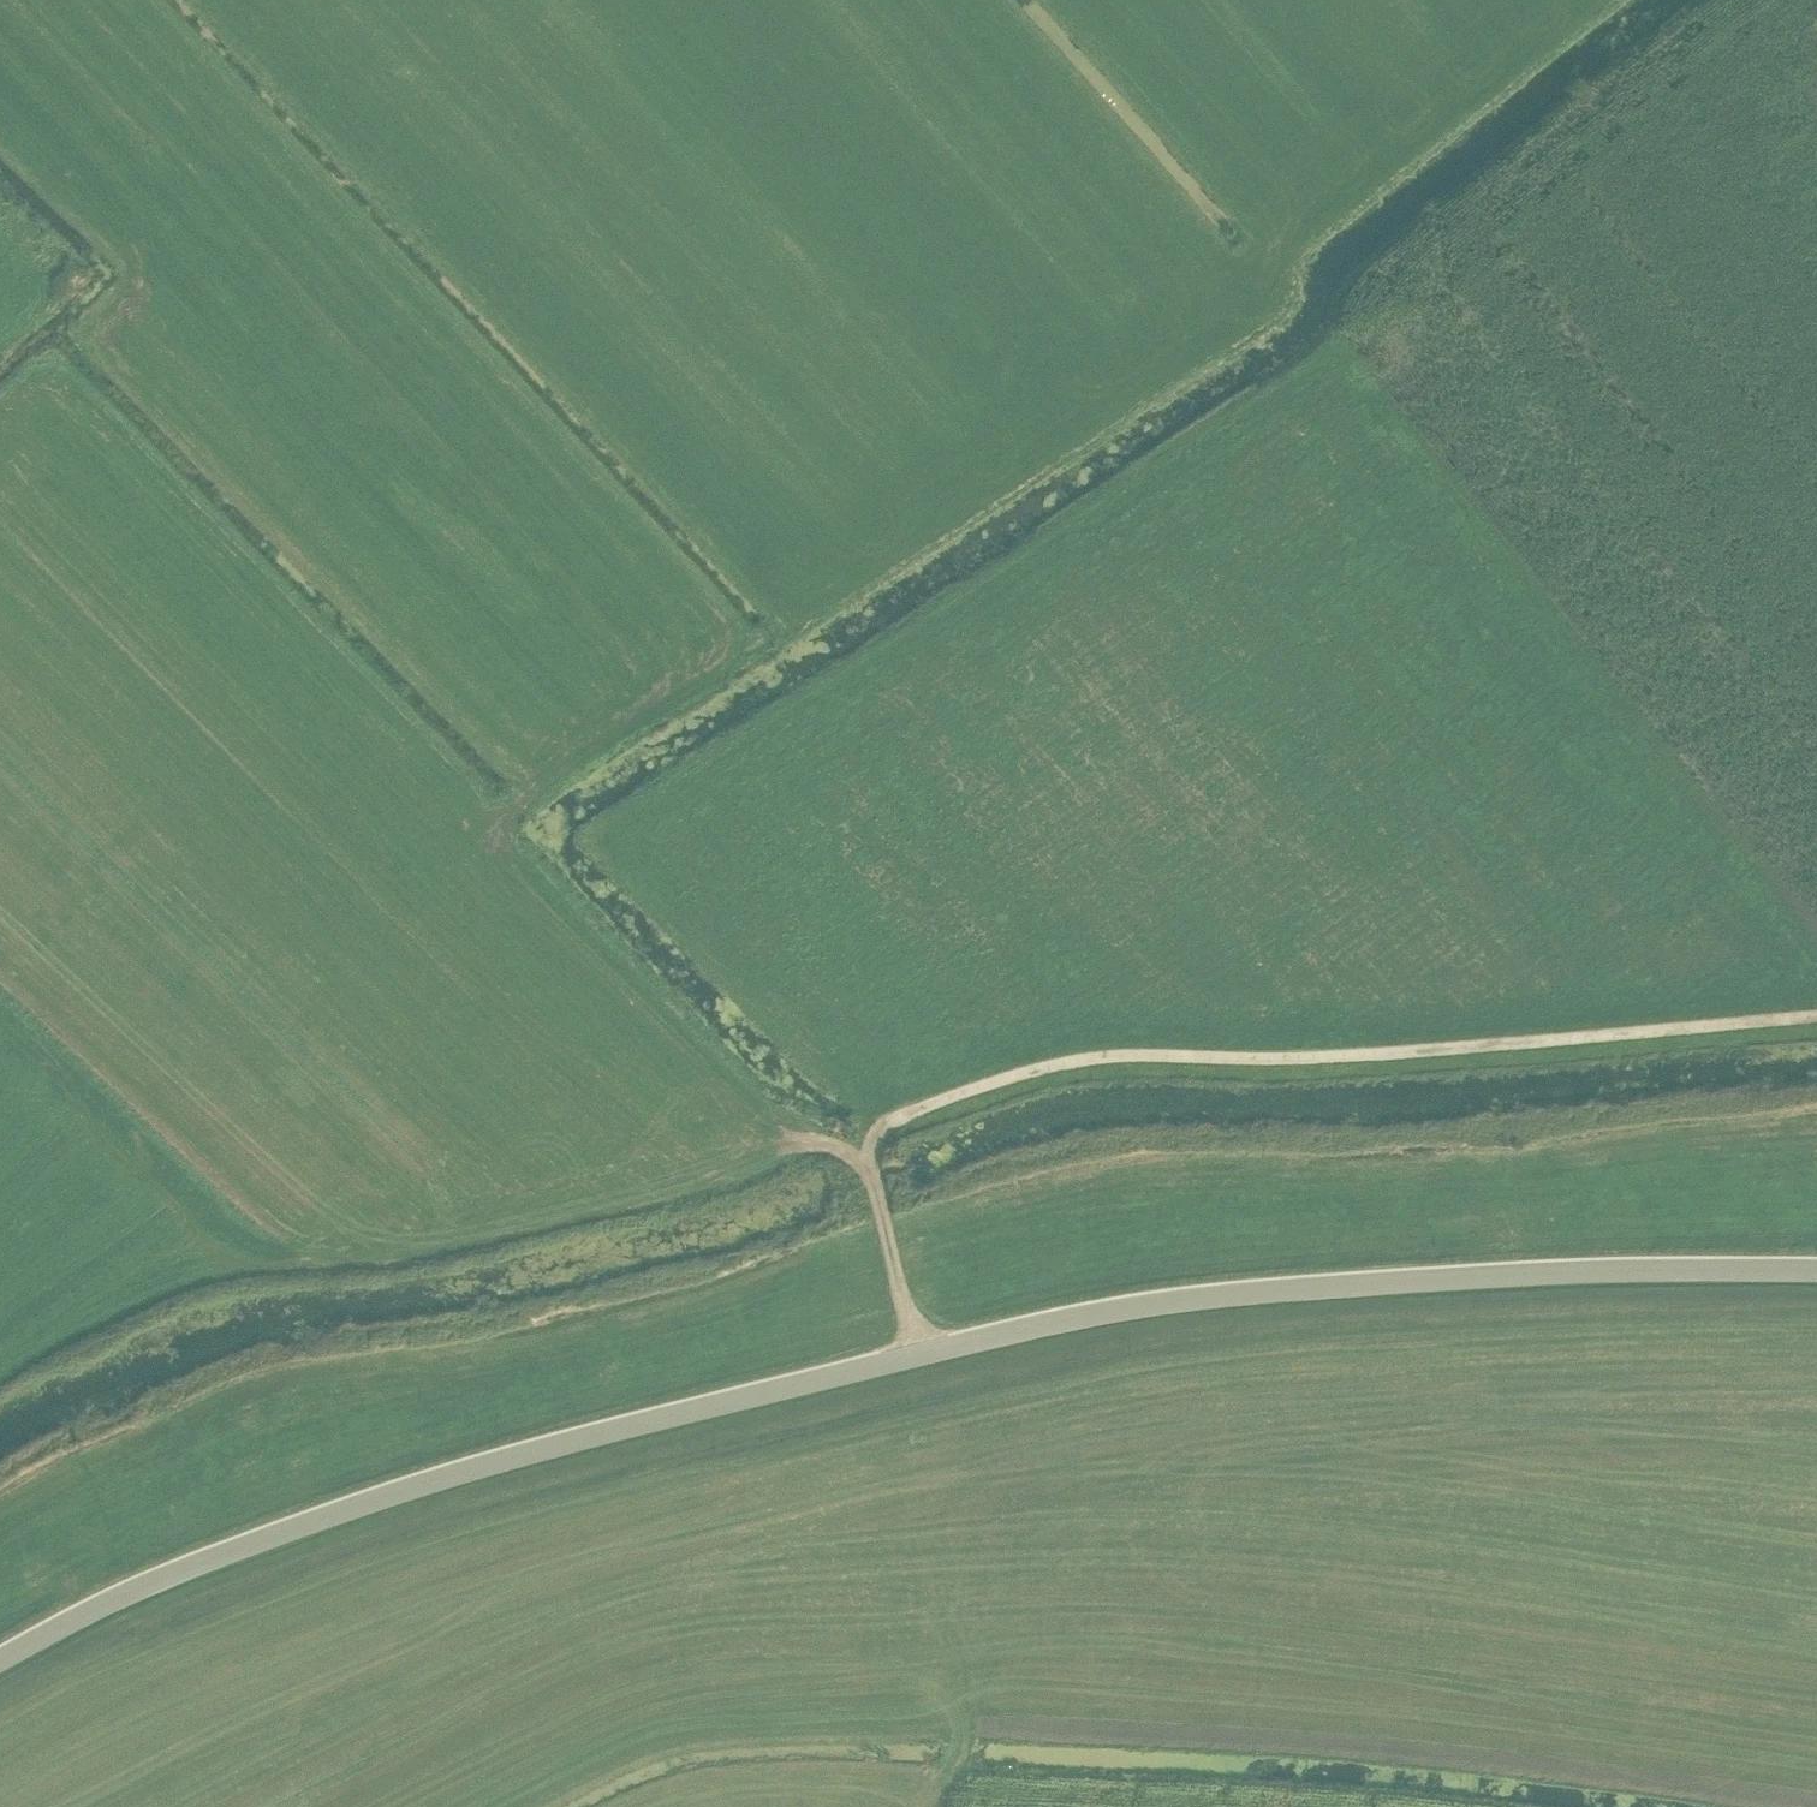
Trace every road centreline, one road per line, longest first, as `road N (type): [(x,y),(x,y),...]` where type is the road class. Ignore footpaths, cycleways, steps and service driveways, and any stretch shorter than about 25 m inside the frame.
road 1 (unclassified): [(1816,1273),(1581,1272),(1228,1296),(1032,1329),(495,1462),(162,1580),(0,1661)]

